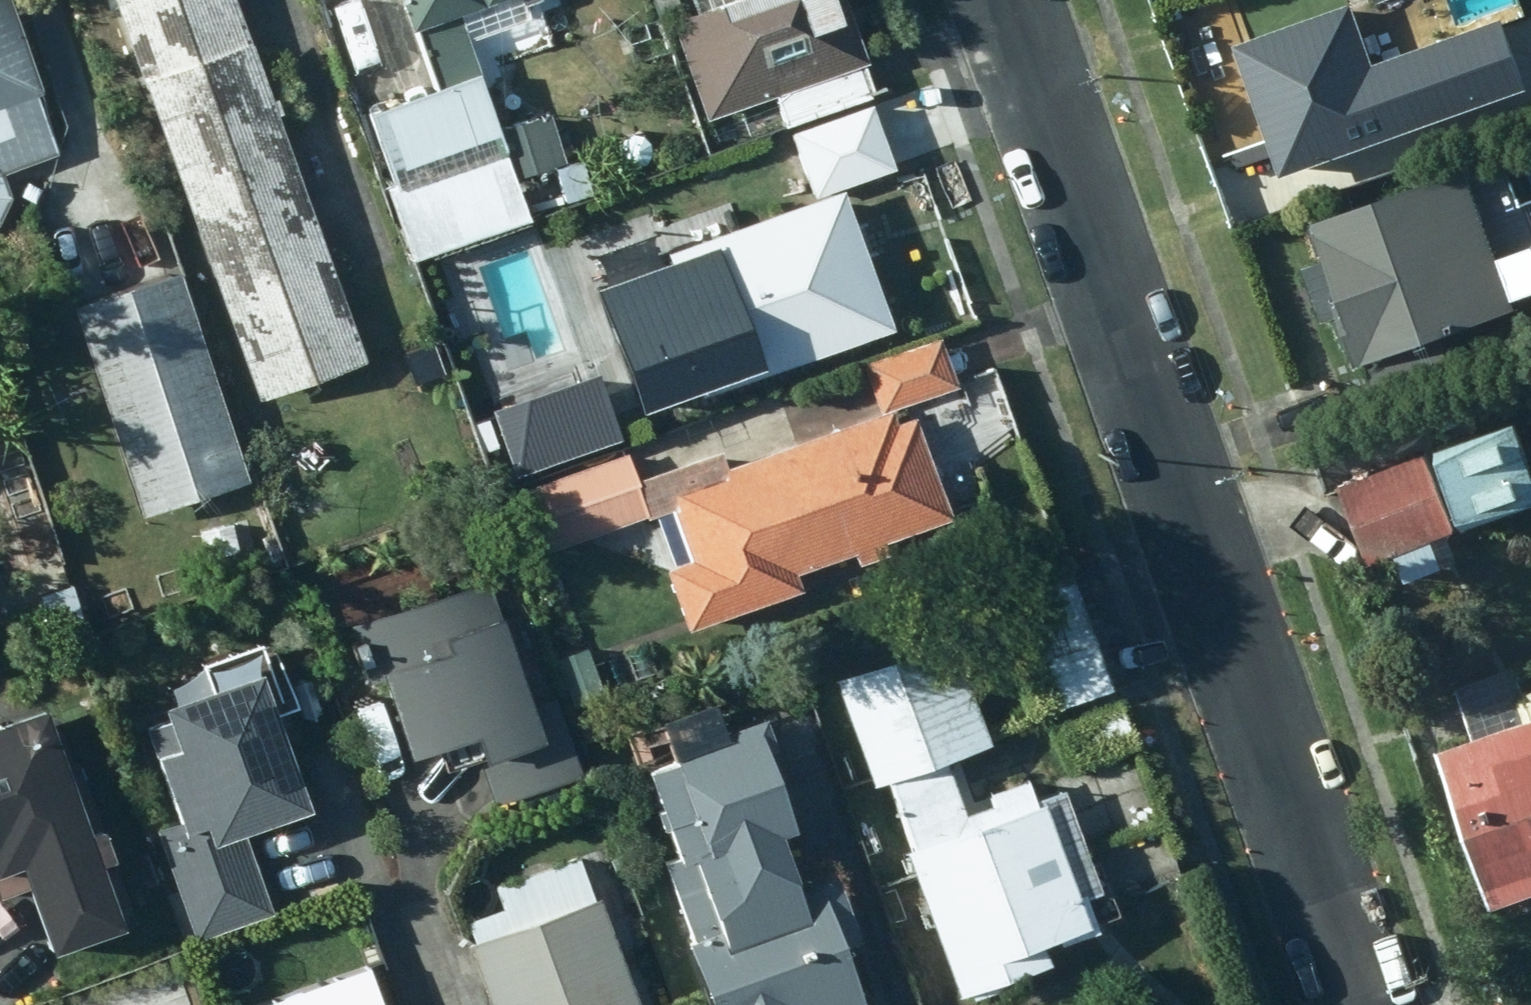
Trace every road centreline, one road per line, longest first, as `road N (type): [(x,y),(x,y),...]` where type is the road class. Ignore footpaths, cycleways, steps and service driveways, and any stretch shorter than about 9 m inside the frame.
road 1 (residential): [(1010,0),(1372,1004)]

